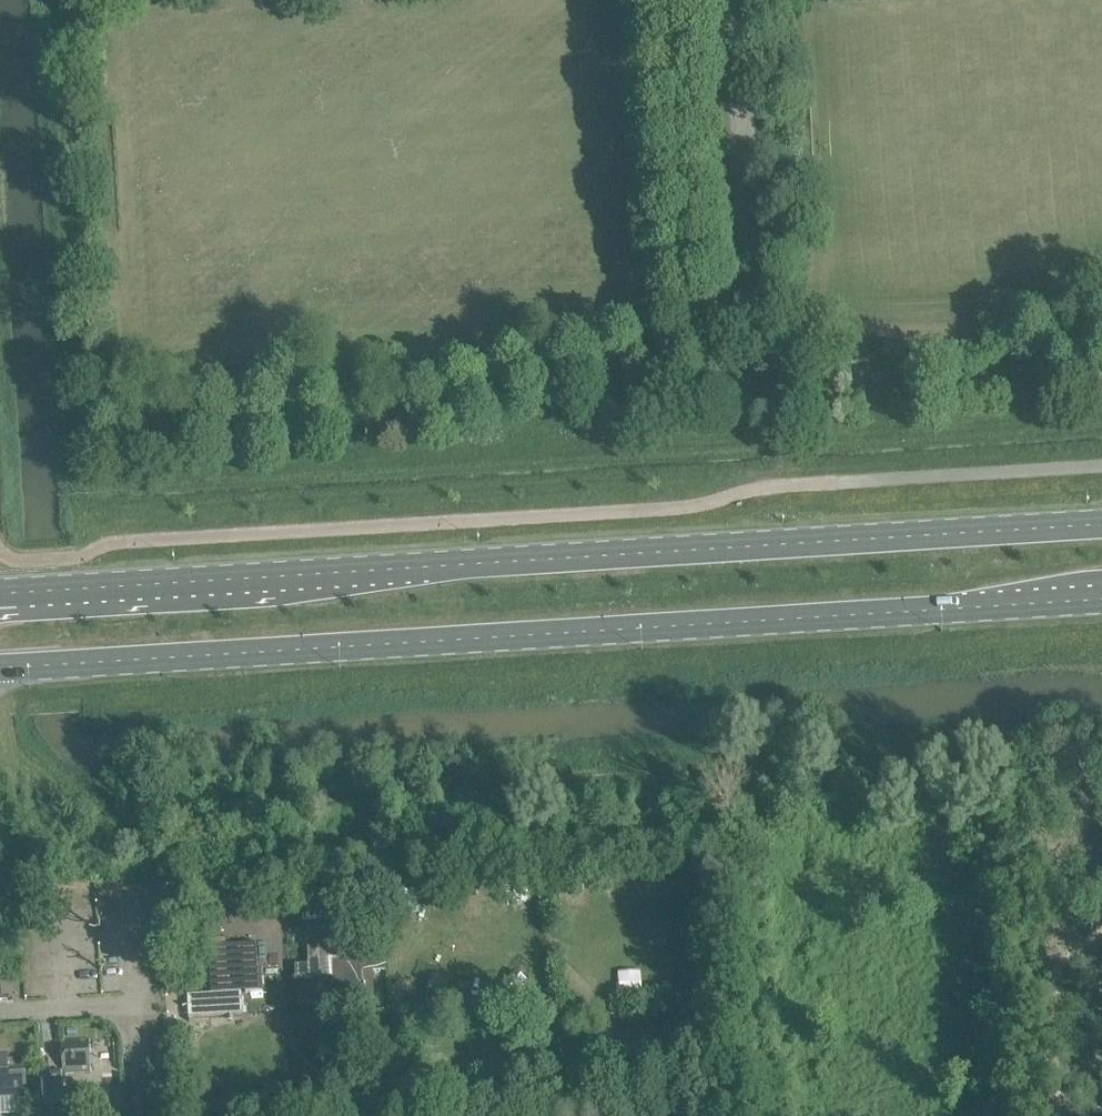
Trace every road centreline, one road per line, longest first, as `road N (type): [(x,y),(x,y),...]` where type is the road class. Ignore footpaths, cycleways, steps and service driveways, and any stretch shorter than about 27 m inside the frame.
road 1 (secondary): [(0,665),(1101,595)]
road 2 (secondary): [(1101,525),(0,590)]

